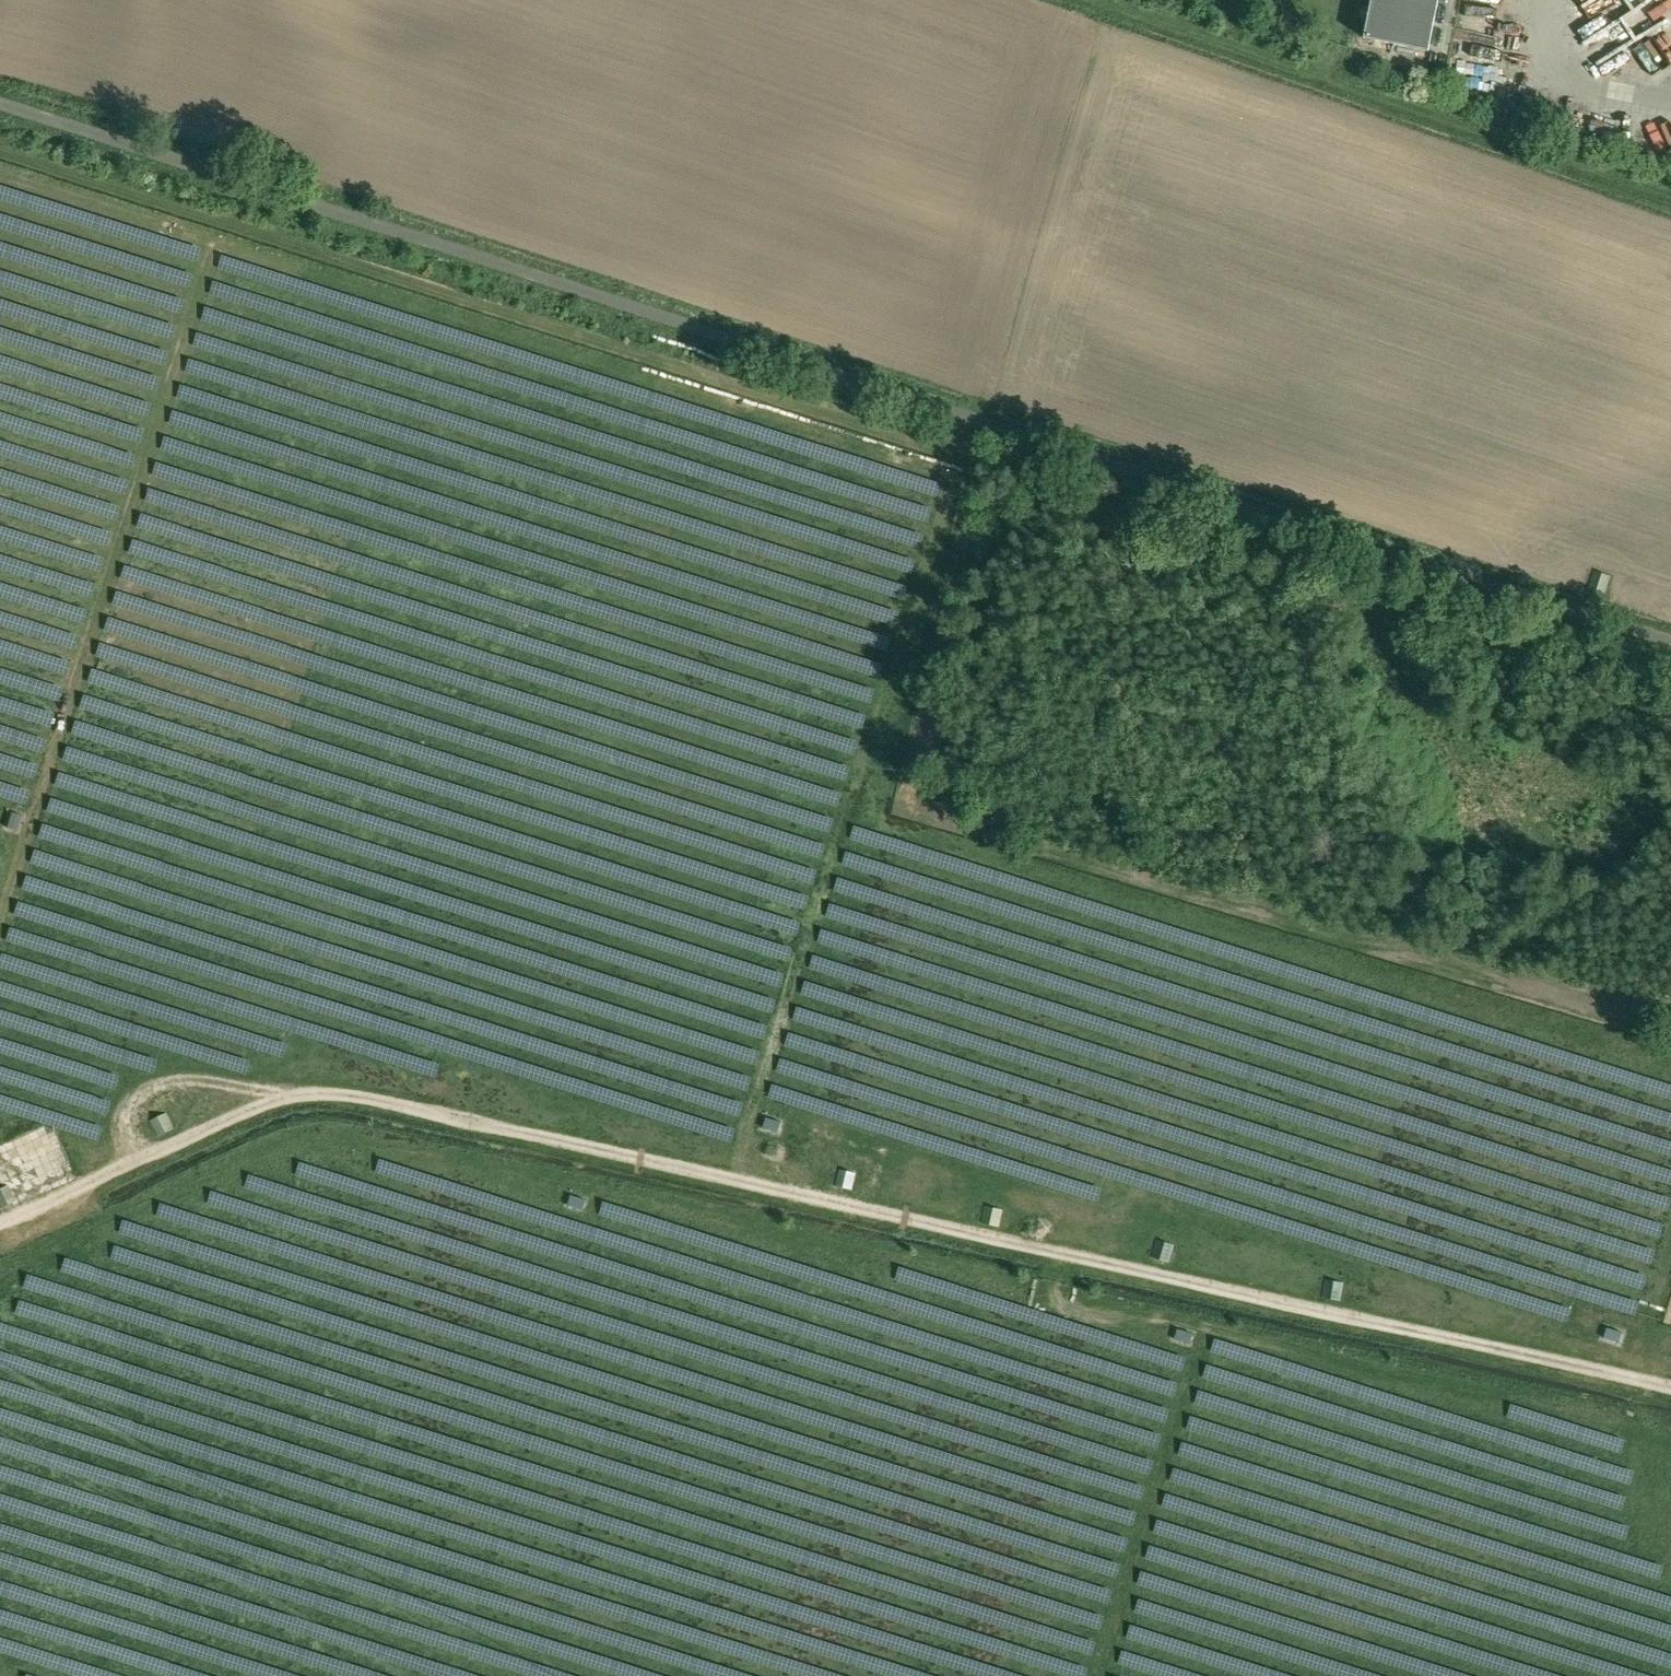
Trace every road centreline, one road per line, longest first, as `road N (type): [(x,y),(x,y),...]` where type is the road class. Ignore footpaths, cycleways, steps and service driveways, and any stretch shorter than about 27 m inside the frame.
road 1 (unclassified): [(1670,643),(0,110)]
road 2 (track): [(1670,1388),(348,1097),(277,1102),(0,1222)]

